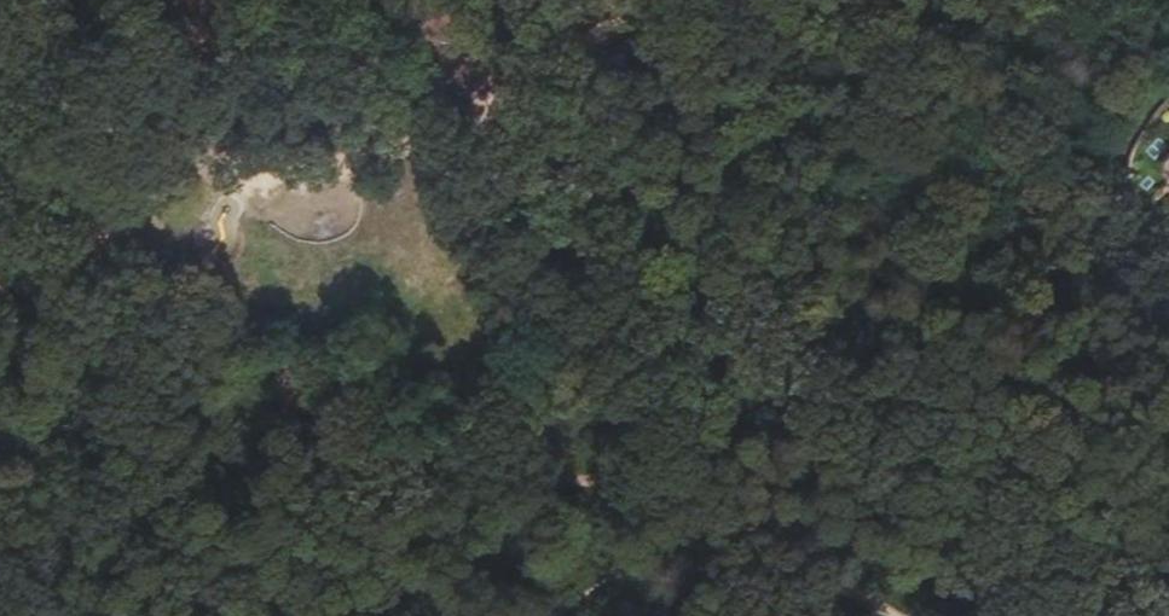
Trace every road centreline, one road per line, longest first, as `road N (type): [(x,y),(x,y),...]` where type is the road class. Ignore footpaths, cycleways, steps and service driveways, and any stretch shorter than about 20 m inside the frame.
road 1 (track): [(188,152),(260,180),(393,146),(623,16),(632,0)]
road 2 (track): [(0,33),(81,93),(188,152)]
road 3 (track): [(715,507),(892,615)]

